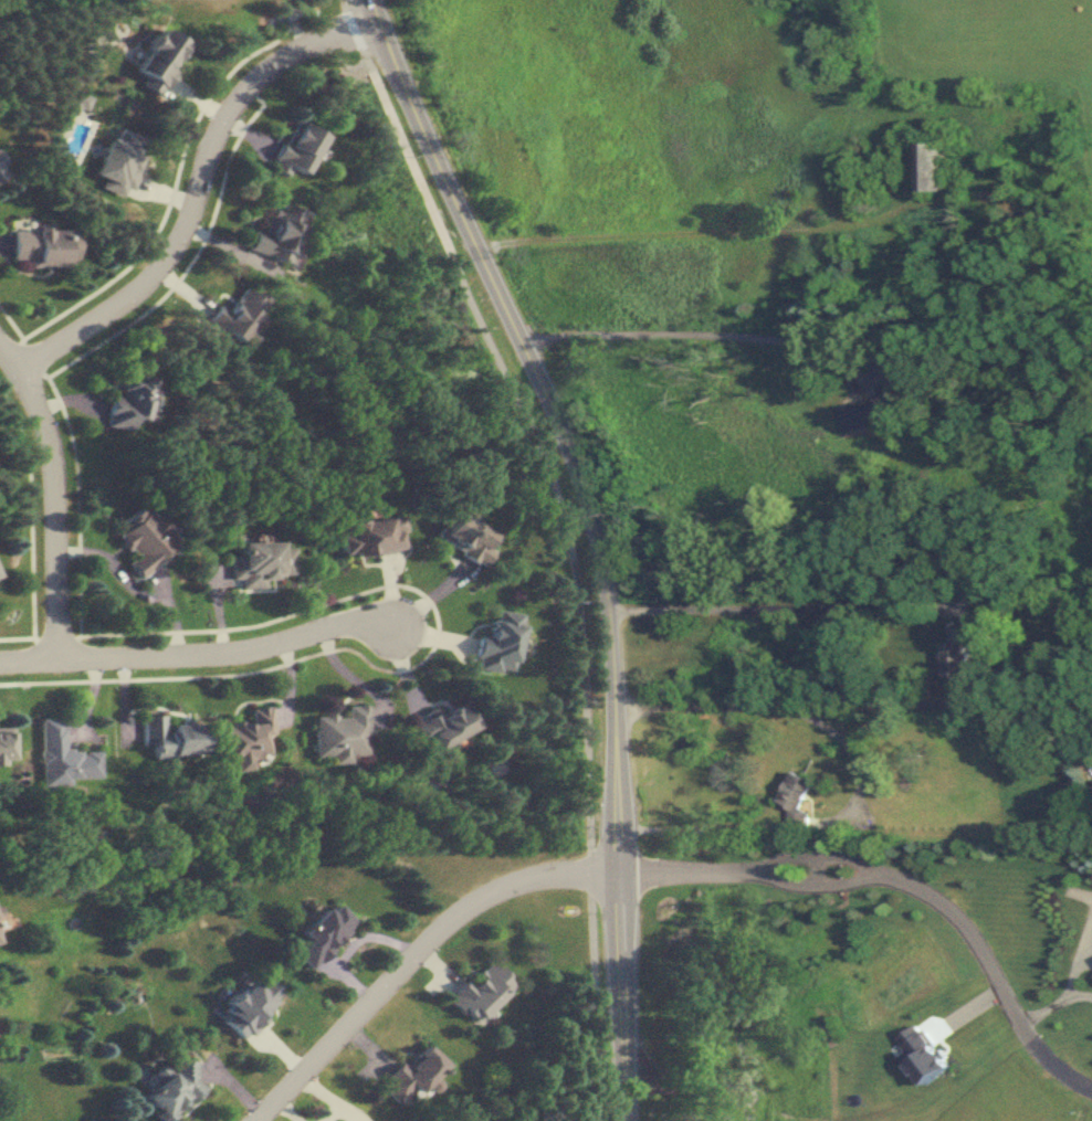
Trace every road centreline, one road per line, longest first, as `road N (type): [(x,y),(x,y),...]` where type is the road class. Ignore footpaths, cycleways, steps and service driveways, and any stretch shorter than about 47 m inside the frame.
road 1 (tertiary): [(619,1120),(610,866),(617,745),(601,561),(522,341),(371,0)]
road 2 (residential): [(1091,1086),(1023,1034),(953,916),(913,882),(874,866),(805,857),(610,866)]
road 3 (residential): [(376,17),(305,42),(256,72),(210,141),(168,254),(20,367)]
road 4 (residential): [(257,1120),(448,920),(489,892),(610,866)]
road 5 (residential): [(1031,709),(615,706)]
road 6 (residential): [(0,660),(225,653),(328,625),(395,625)]
road 7 (residential): [(0,339),(20,367),(54,472),(61,656)]

